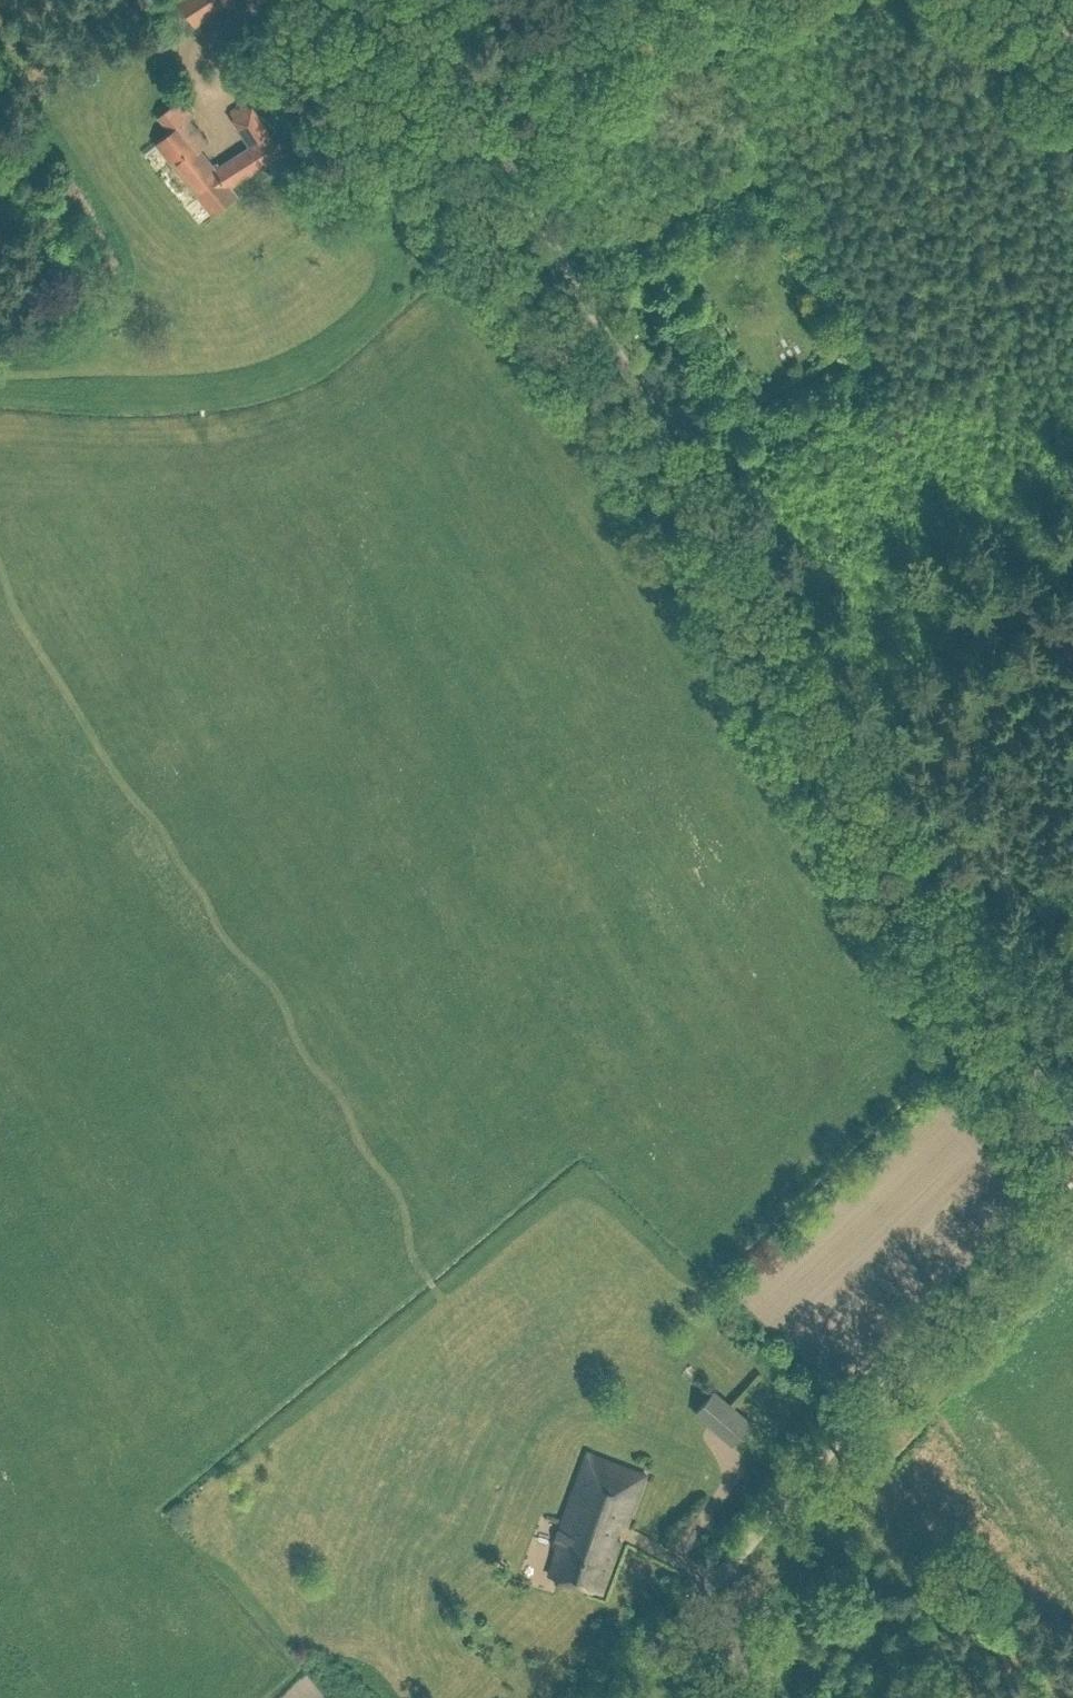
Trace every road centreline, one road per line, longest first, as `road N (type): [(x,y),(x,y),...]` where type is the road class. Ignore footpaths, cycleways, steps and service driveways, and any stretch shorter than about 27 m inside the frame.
road 1 (track): [(443,0),(532,201),(1072,1145)]
road 2 (unclassified): [(609,1697),(963,1296),(1072,1183)]
road 3 (track): [(510,159),(806,0)]
road 4 (track): [(724,1566),(745,1697)]

